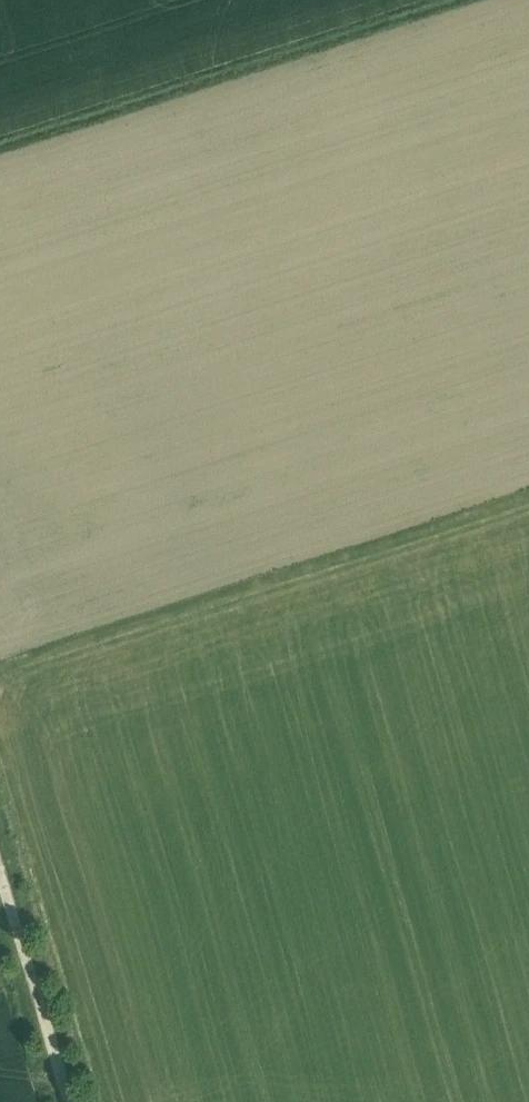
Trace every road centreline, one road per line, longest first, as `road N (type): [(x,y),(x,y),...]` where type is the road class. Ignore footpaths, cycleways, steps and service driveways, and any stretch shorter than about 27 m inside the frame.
road 1 (unclassified): [(68,1101),(0,877)]

